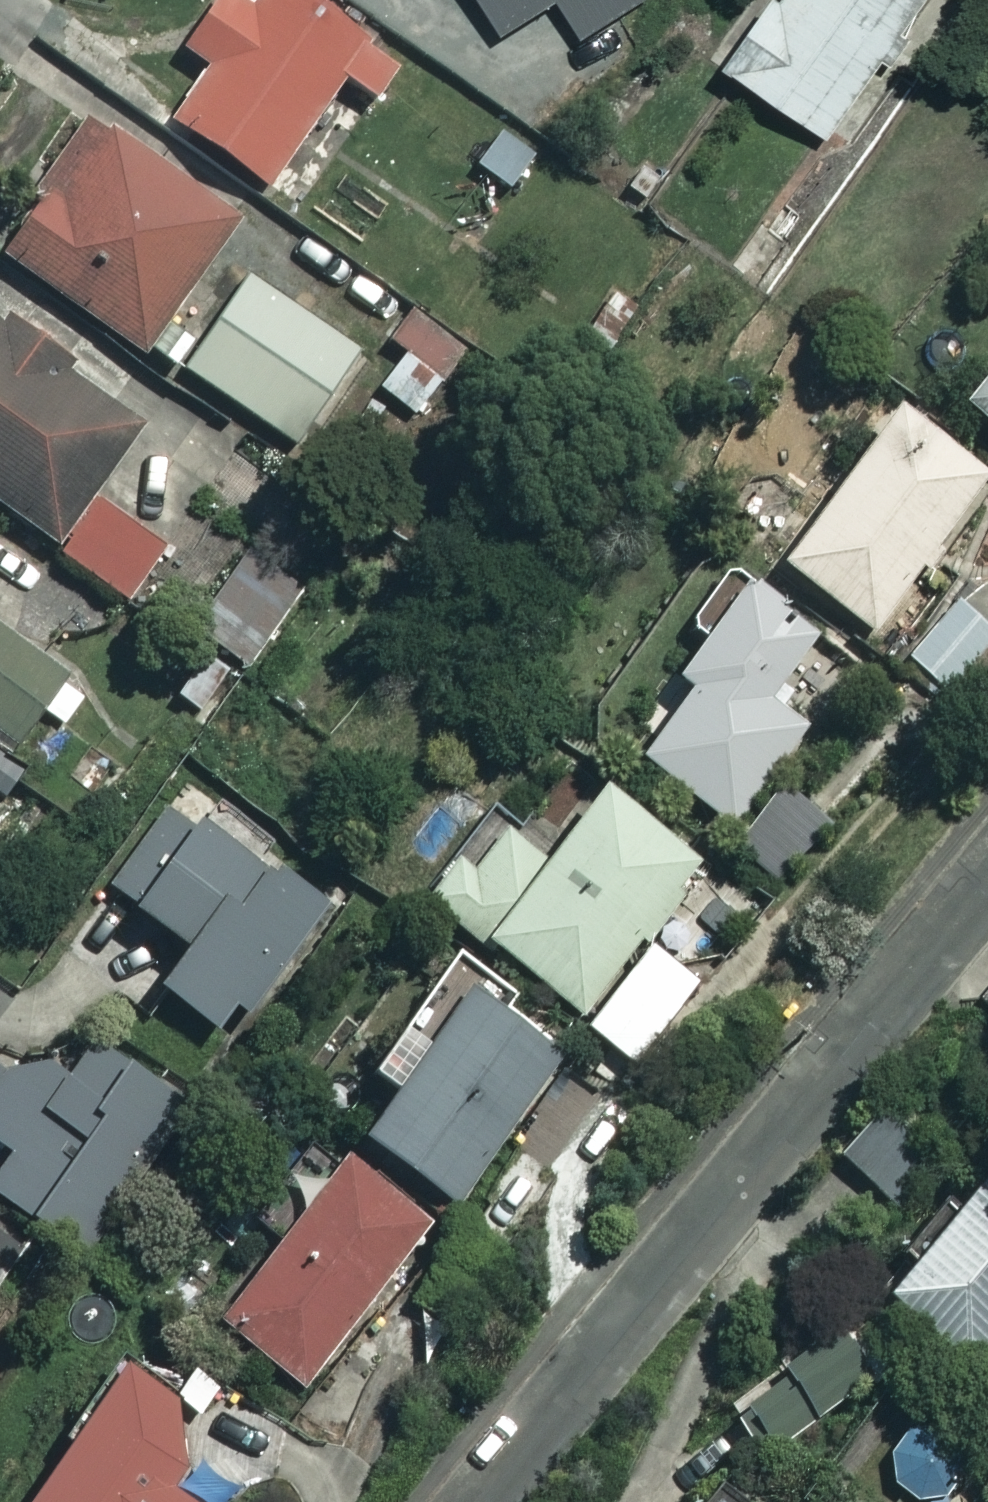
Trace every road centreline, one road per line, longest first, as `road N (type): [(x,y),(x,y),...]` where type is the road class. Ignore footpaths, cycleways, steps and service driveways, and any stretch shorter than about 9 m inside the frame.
road 1 (residential): [(485,1501),(987,882)]

